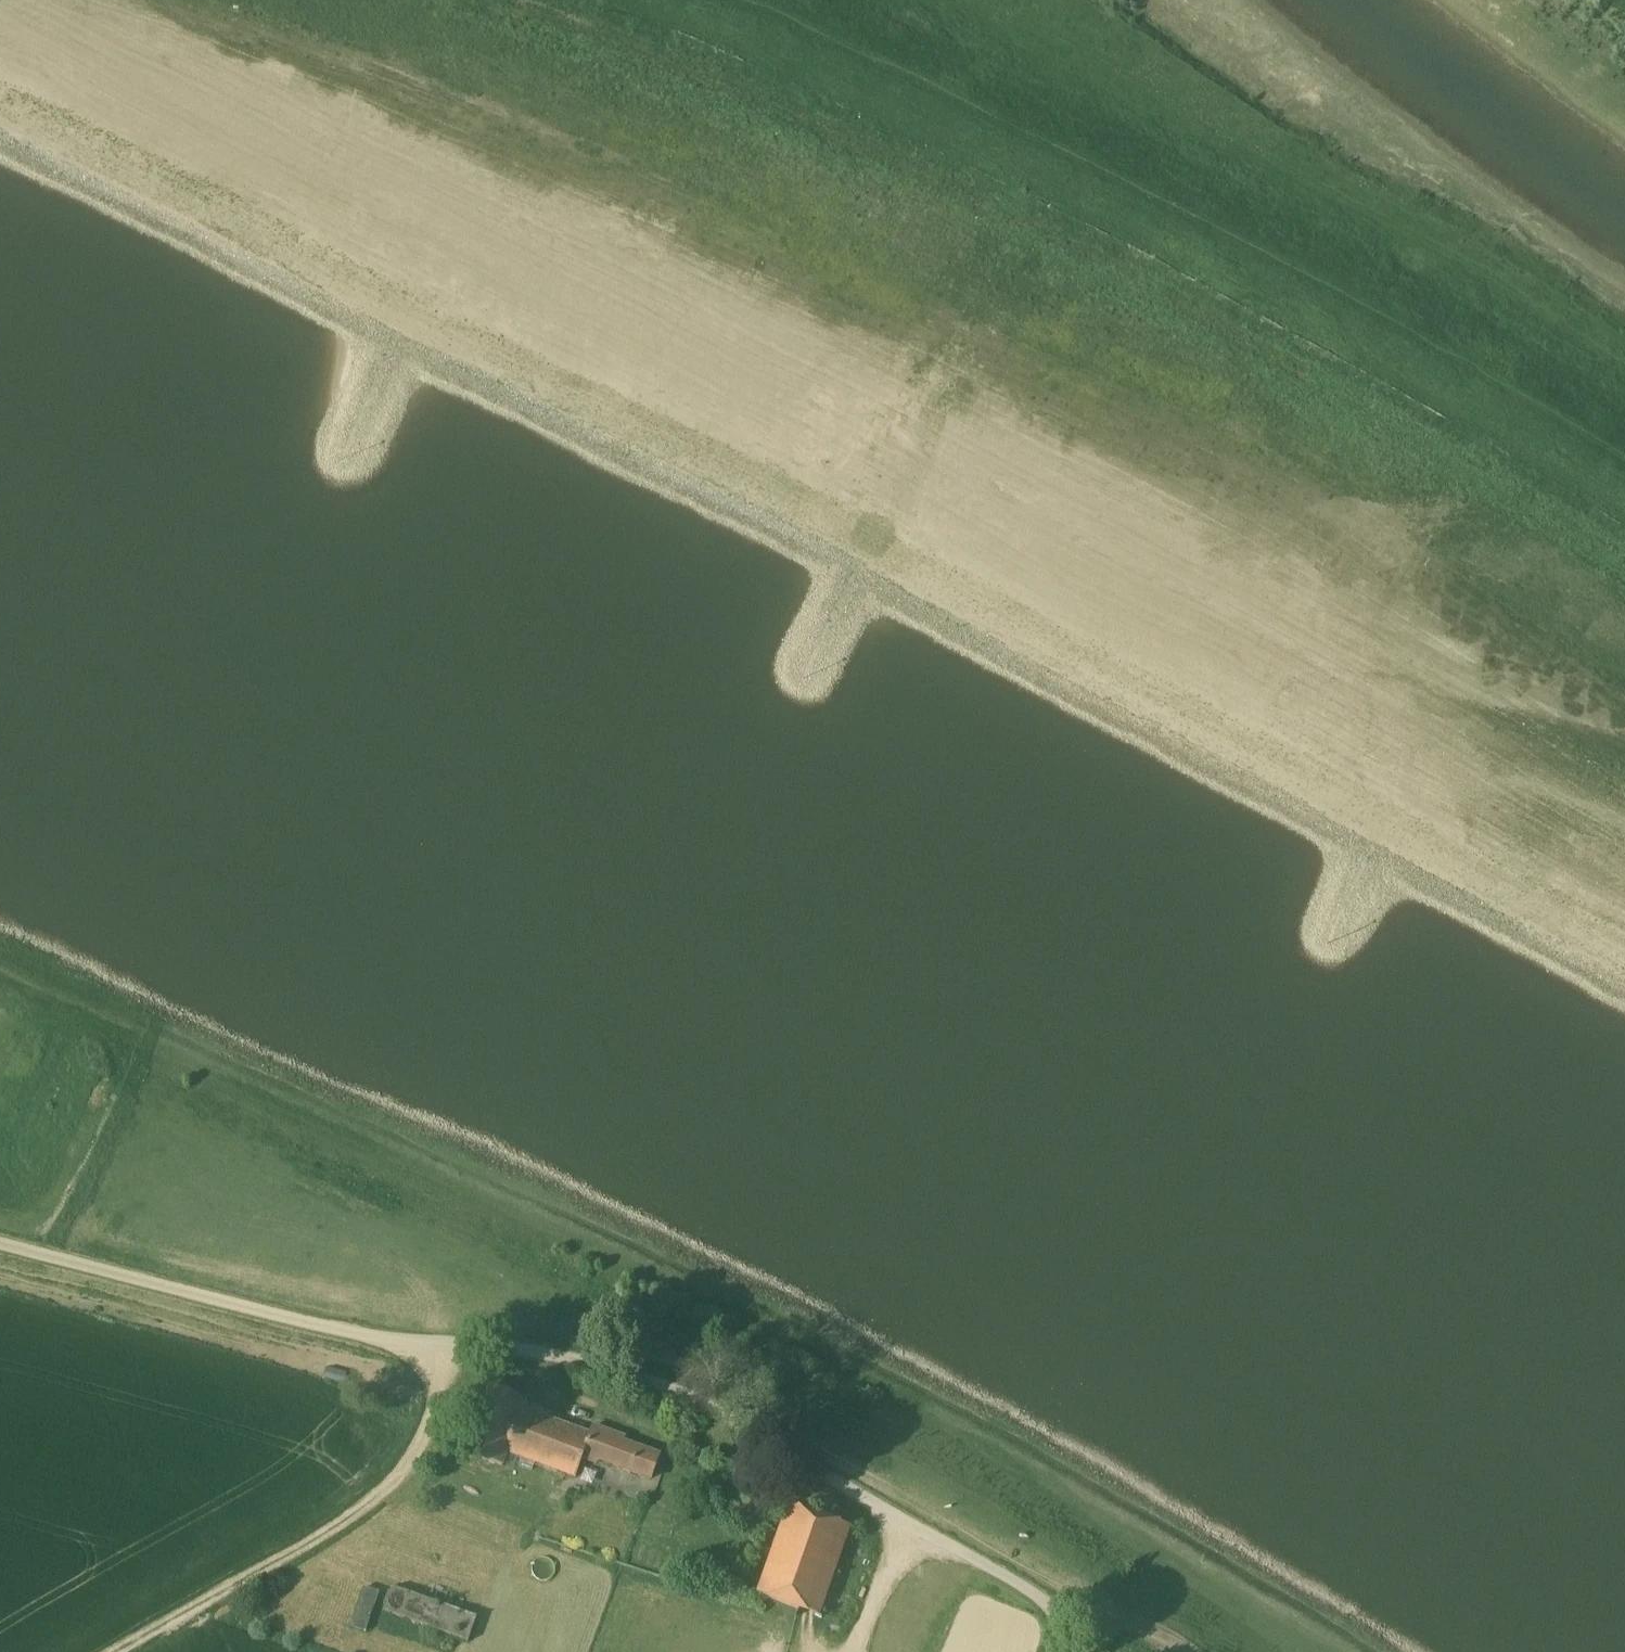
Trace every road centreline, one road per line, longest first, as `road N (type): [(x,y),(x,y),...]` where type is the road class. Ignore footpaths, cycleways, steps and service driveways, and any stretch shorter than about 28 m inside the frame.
road 1 (unclassified): [(897,1516),(407,1346),(0,1244)]
road 2 (track): [(451,1361),(406,1473),(368,1508),(118,1651)]

